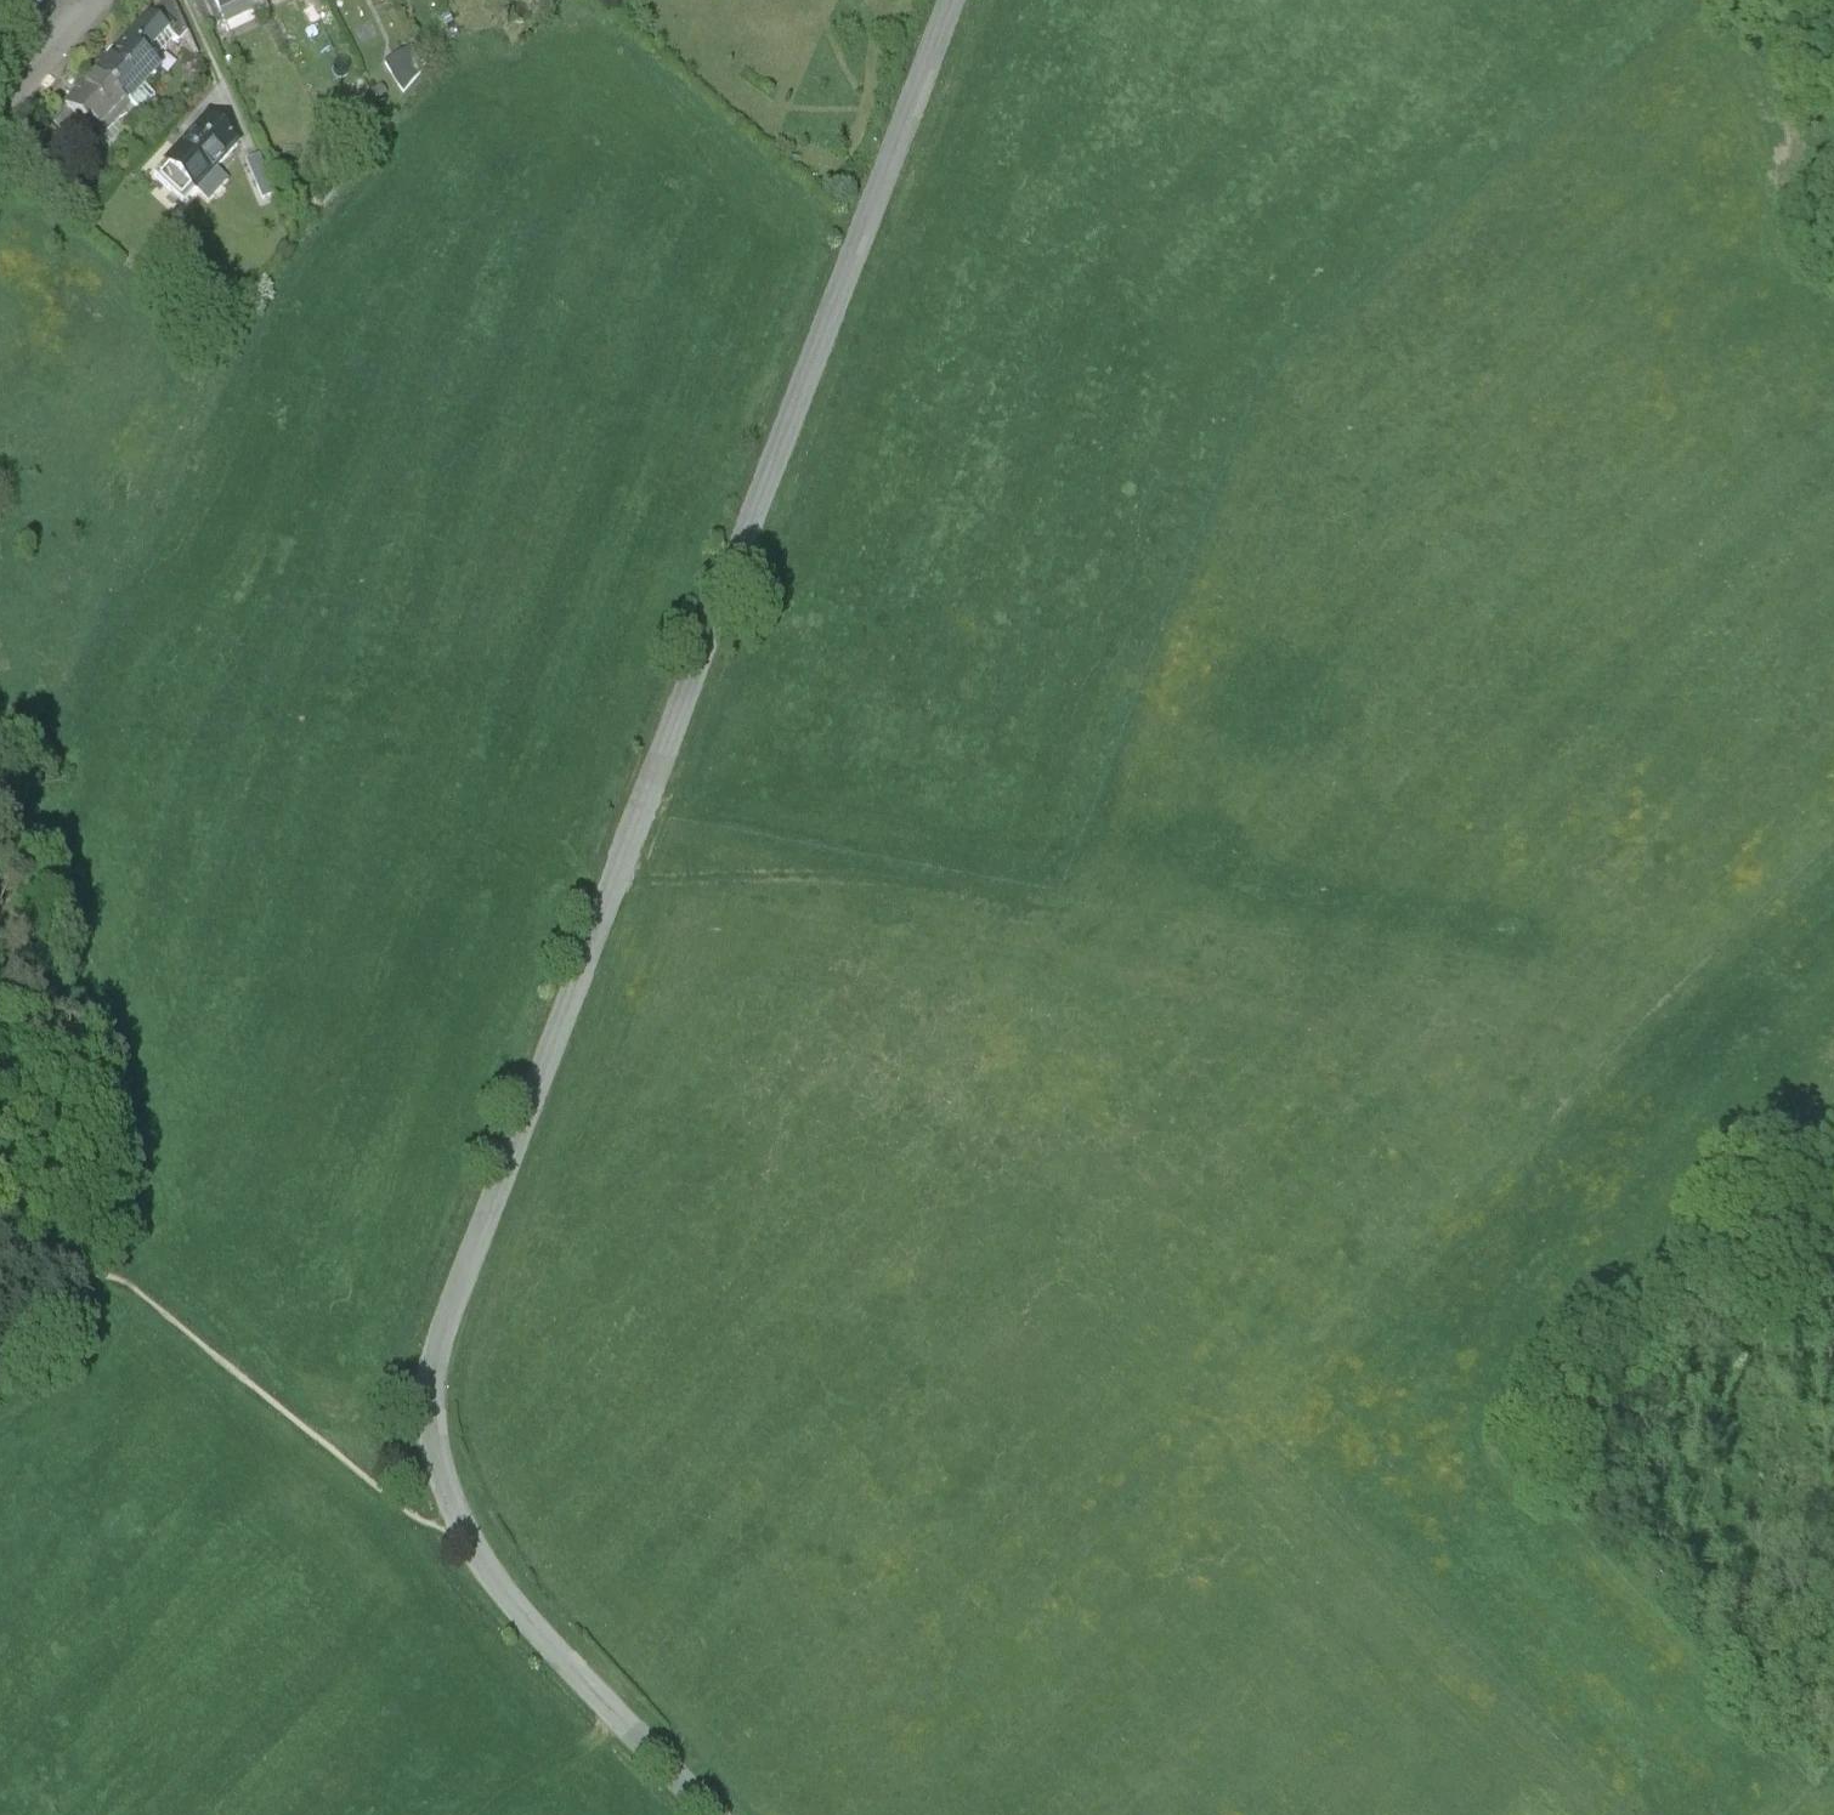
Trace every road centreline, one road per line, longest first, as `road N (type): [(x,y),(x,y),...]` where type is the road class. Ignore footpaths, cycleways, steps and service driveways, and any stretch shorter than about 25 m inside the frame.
road 1 (unclassified): [(709,1814),(496,1584),(467,1536),(437,1455),(436,1352),(948,0)]
road 2 (residential): [(95,0),(0,111)]

